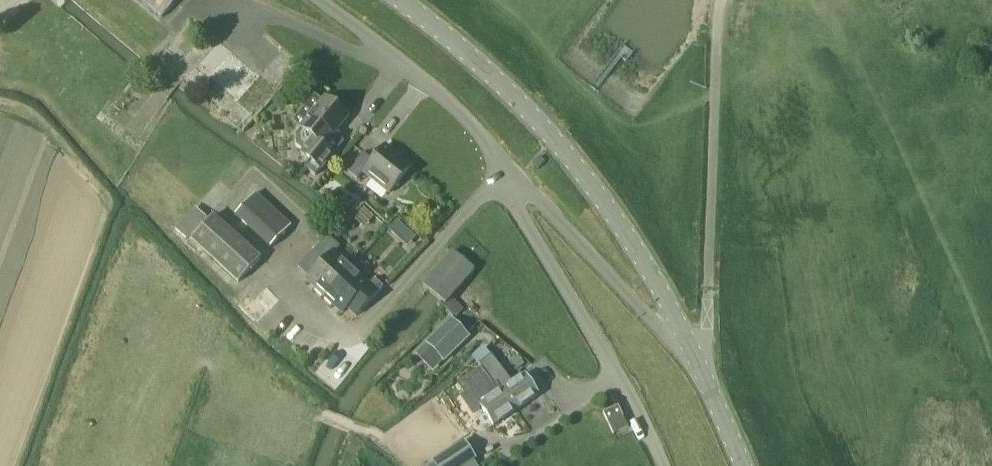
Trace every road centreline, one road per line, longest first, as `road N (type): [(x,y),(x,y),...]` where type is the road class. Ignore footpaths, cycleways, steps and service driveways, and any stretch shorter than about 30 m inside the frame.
road 1 (unclassified): [(404,0),(536,117),(606,200),(701,368)]
road 2 (residential): [(502,160),(518,211),(634,405),(661,465)]
road 3 (residential): [(502,160),(701,368)]
road 4 (residential): [(325,0),(502,160)]

